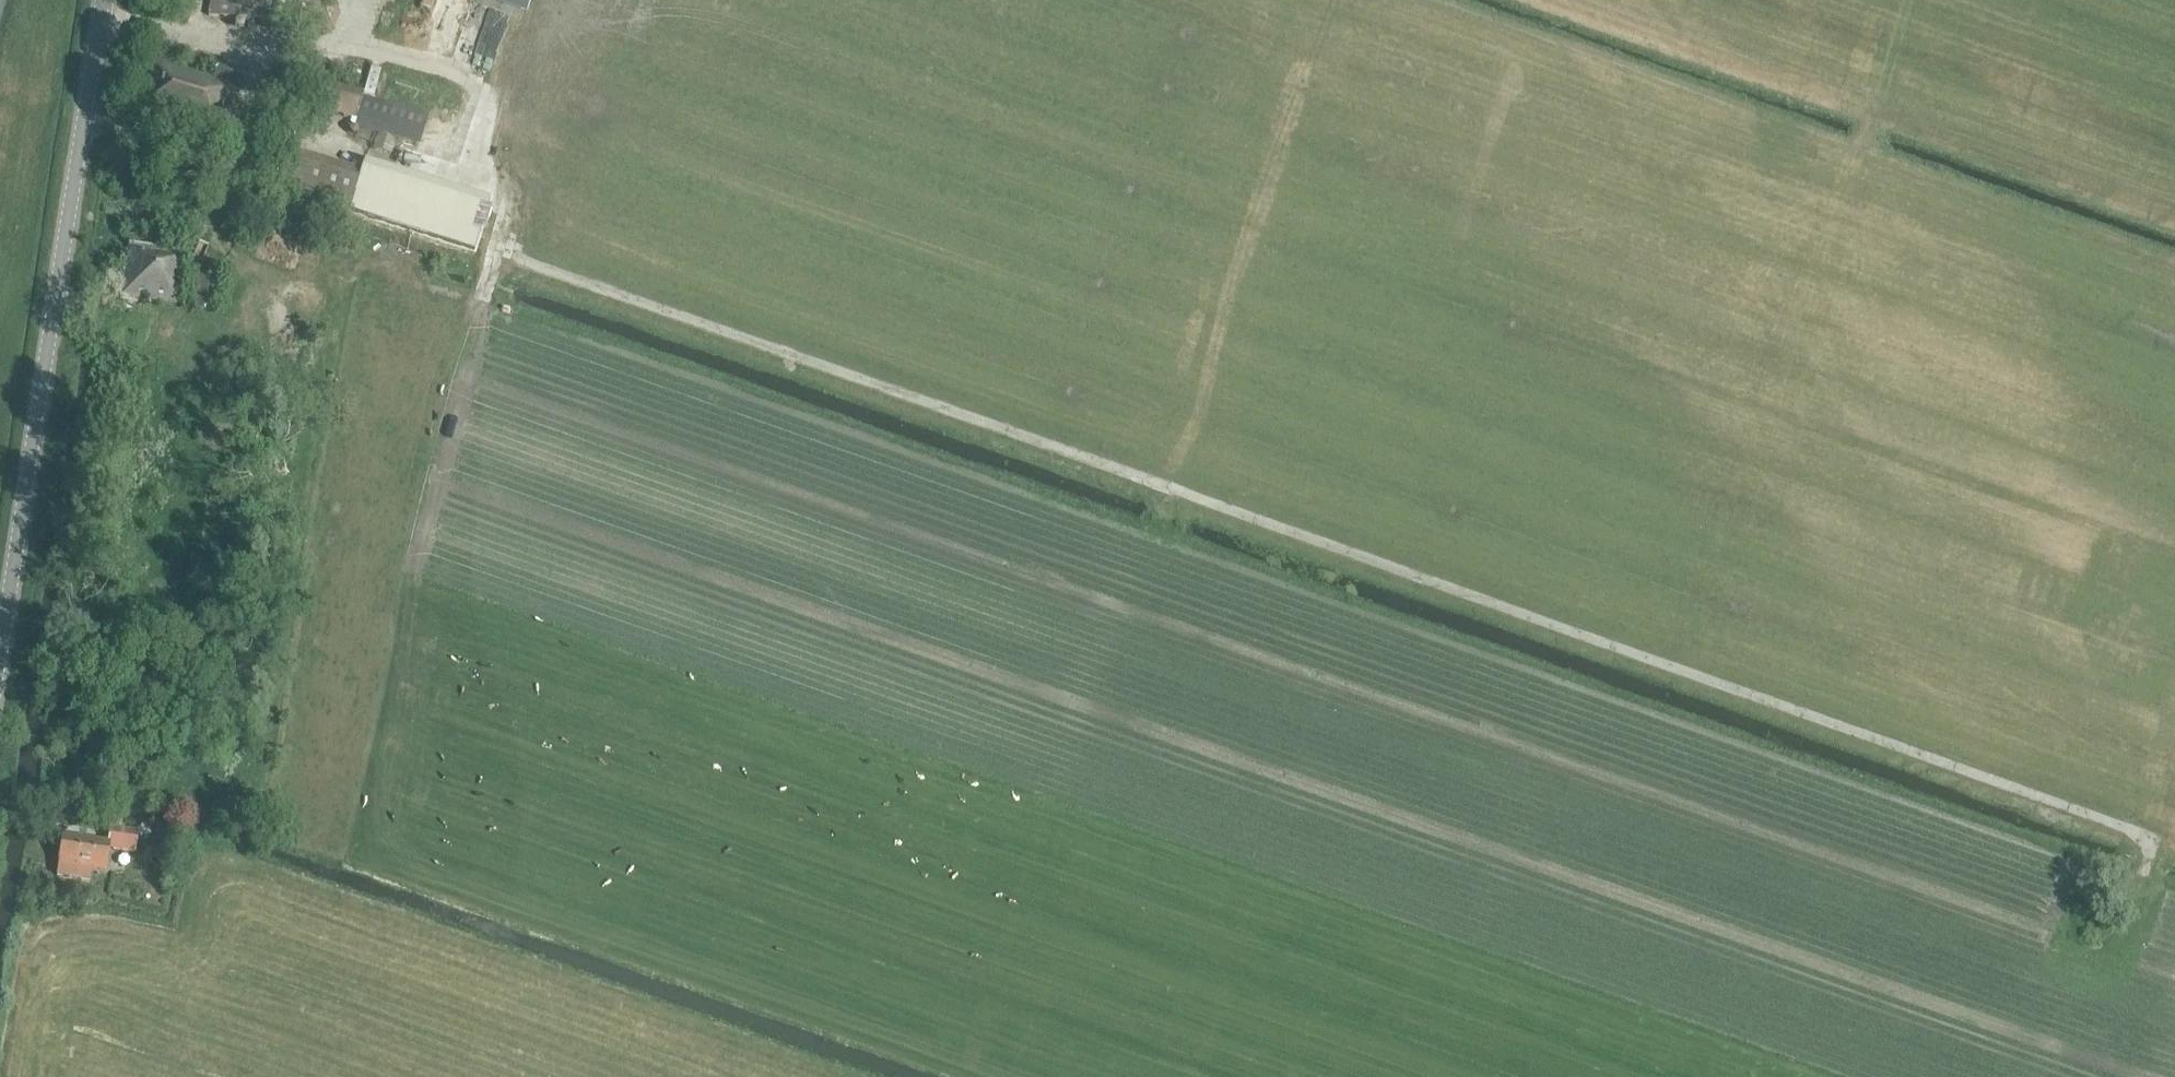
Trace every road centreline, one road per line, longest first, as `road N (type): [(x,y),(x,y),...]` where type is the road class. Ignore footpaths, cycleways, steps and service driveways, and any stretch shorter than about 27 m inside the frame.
road 1 (track): [(2128,917),(2152,855),(2132,836),(541,271),(468,218),(487,117),(458,83),(393,59),(254,60)]
road 2 (unclassified): [(0,679),(107,0)]

